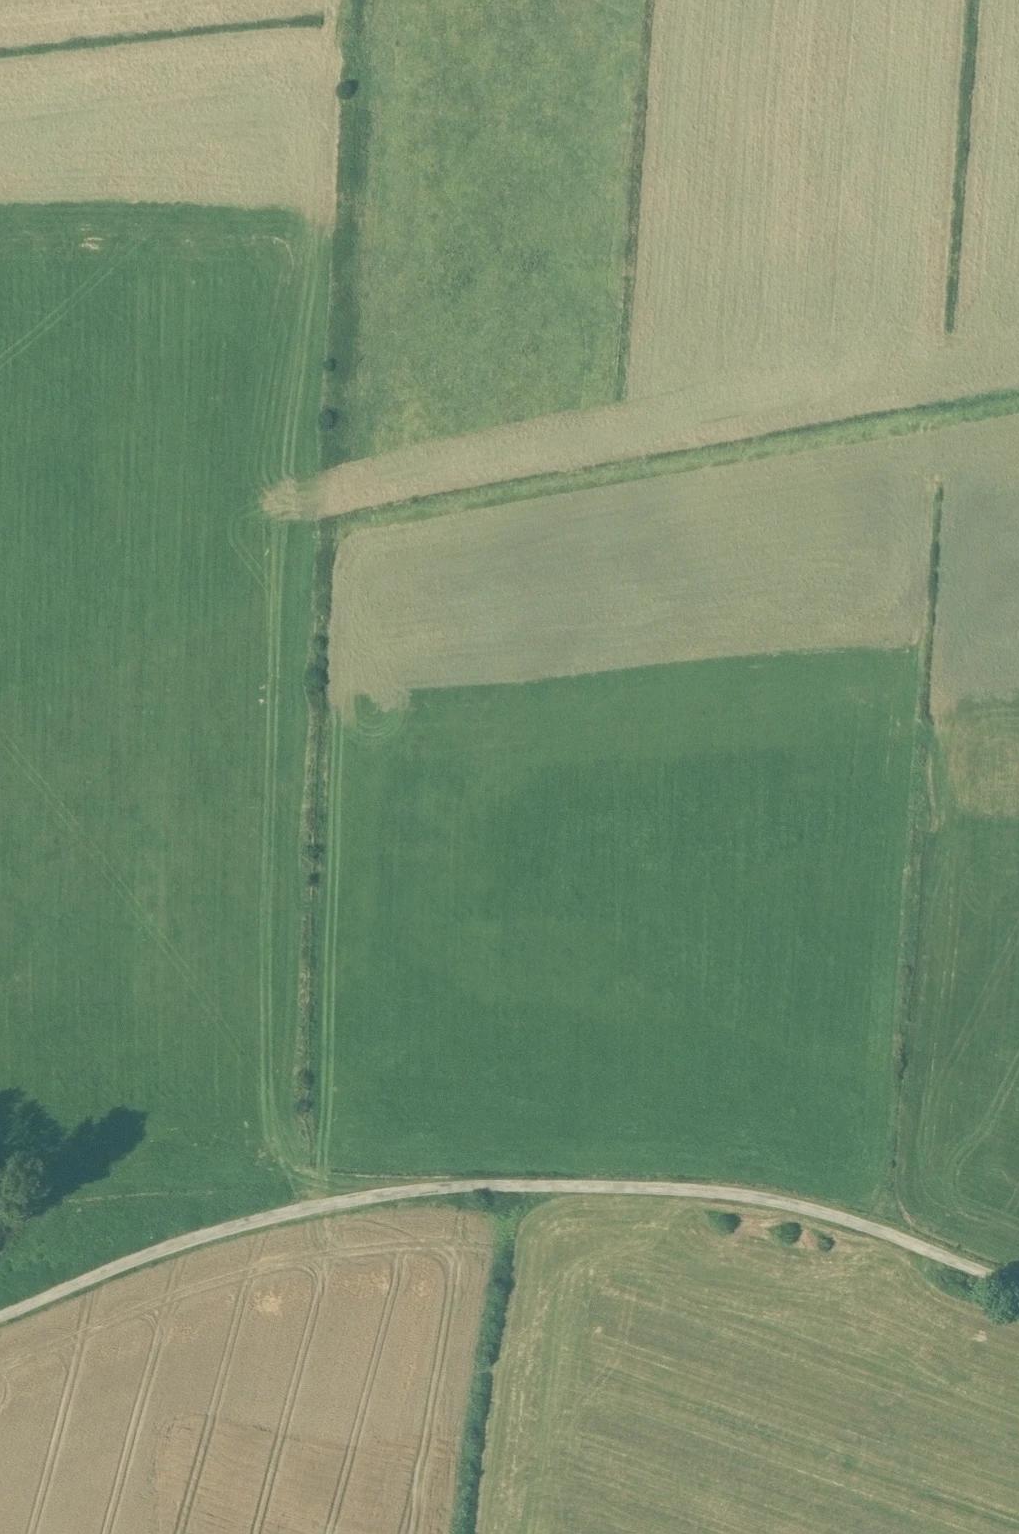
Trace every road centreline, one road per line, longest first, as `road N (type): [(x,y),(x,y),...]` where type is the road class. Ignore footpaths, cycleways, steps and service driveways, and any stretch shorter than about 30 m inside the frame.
road 1 (track): [(1018,1290),(865,1228),(720,1198),(554,1187),(390,1193),(240,1226),(0,1314)]

